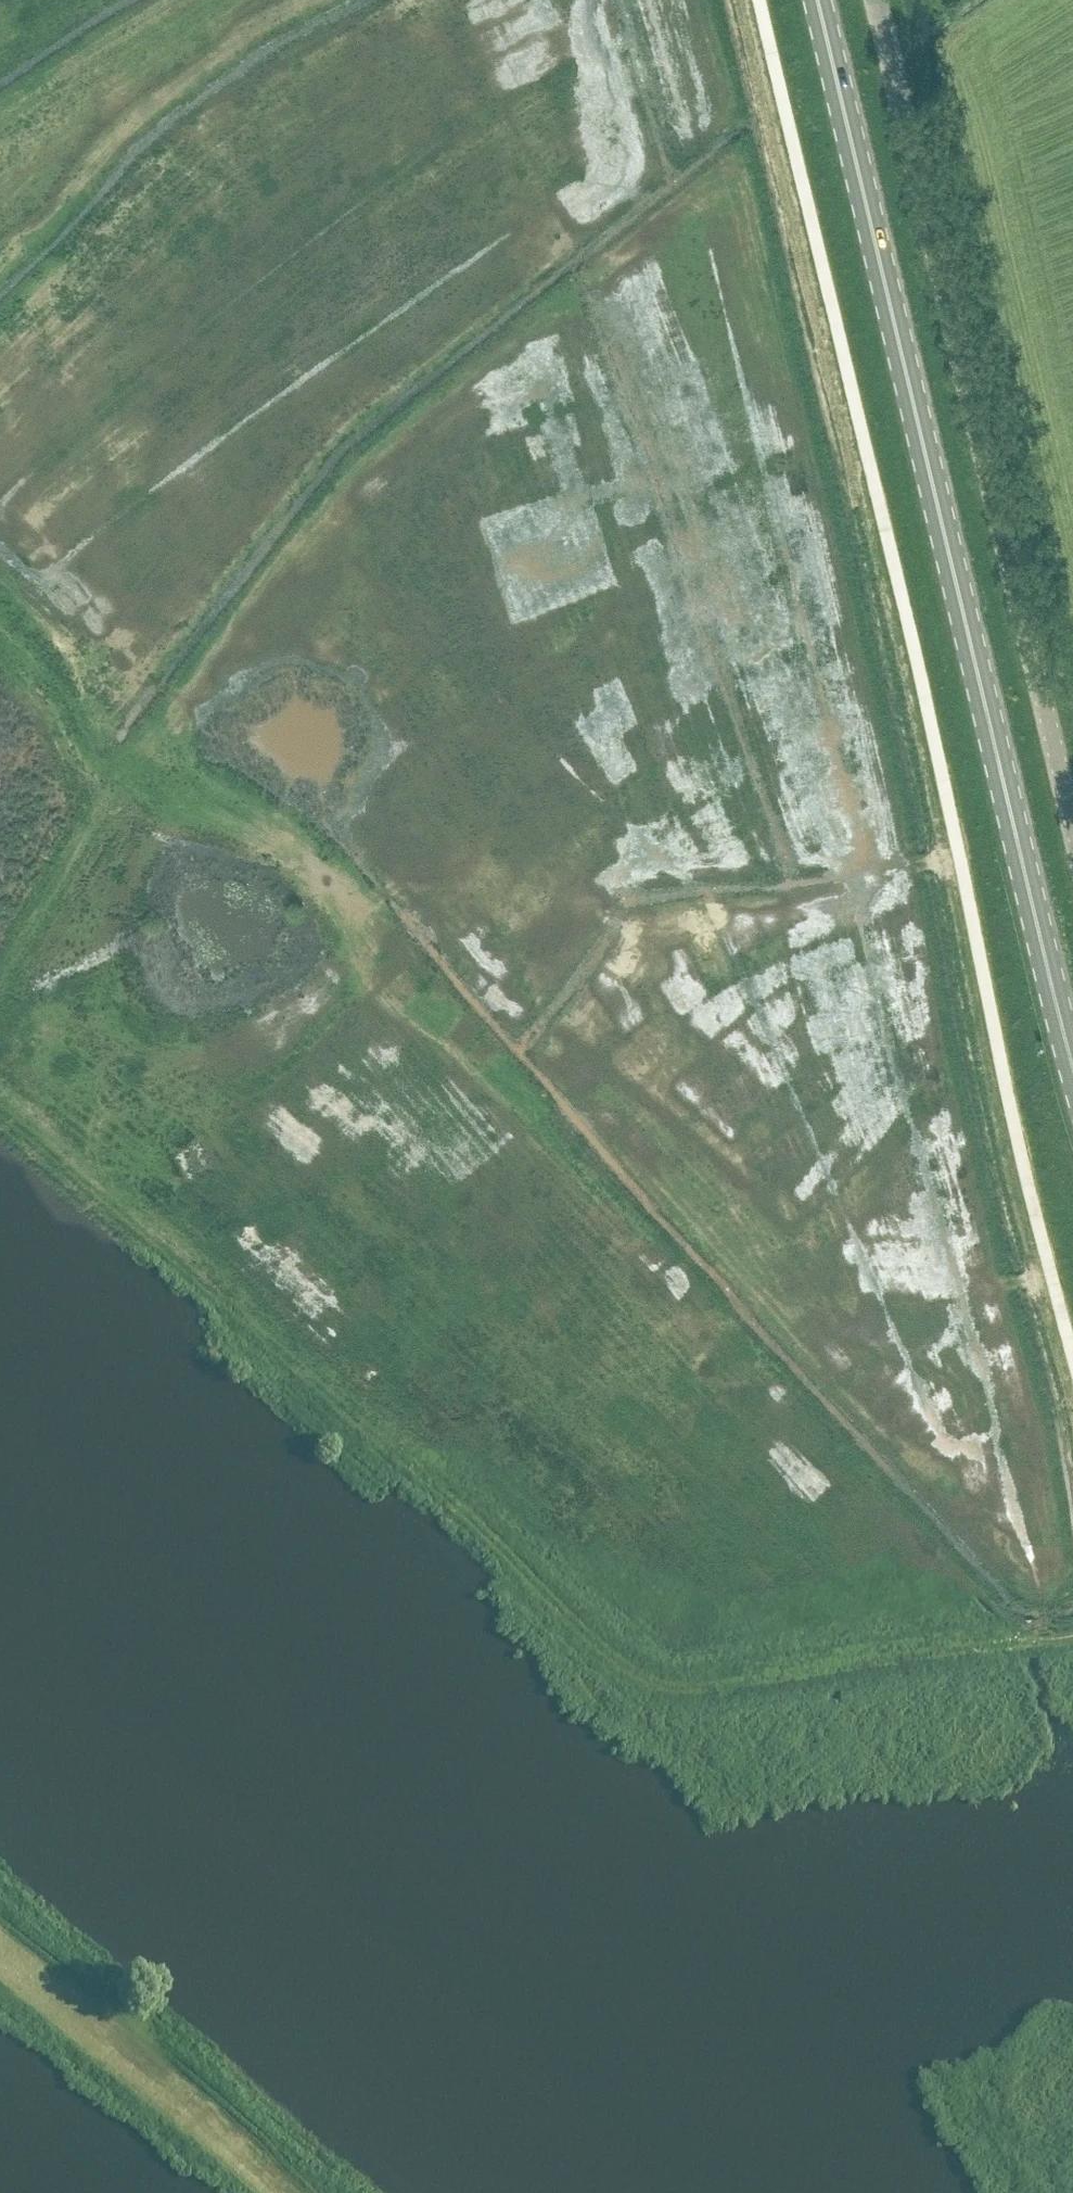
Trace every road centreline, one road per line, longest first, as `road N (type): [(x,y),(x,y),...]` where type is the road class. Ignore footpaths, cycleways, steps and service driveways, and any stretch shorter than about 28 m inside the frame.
road 1 (primary): [(1072,1075),(817,0)]
road 2 (unclassified): [(1072,823),(876,0)]

